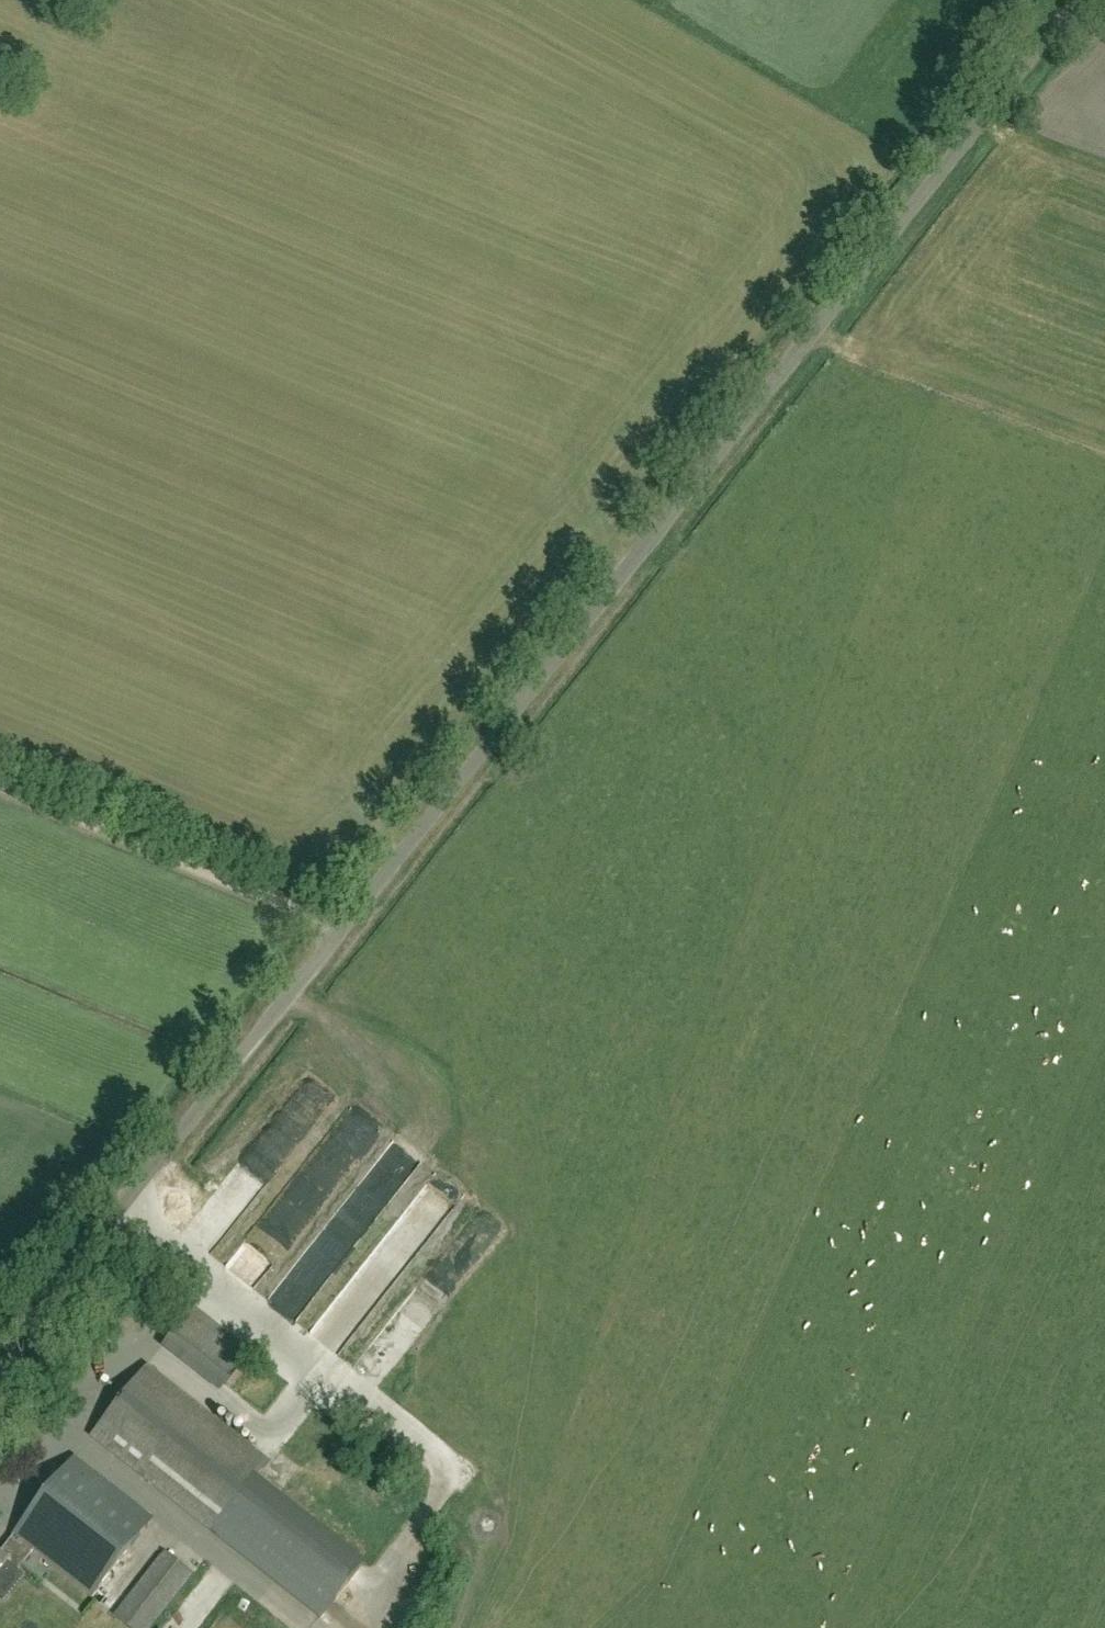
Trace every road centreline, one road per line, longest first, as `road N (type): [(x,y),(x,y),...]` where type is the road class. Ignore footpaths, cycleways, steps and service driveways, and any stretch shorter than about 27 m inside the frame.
road 1 (unclassified): [(0,1375),(1078,0)]

